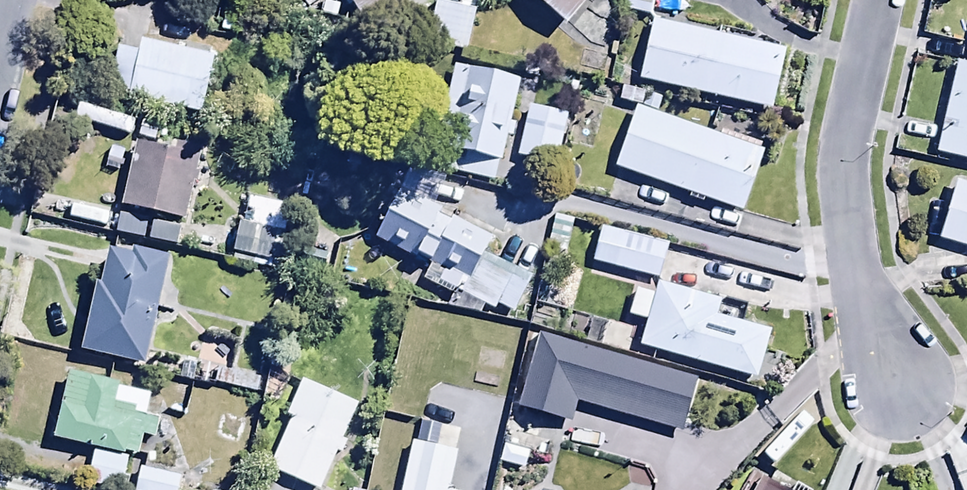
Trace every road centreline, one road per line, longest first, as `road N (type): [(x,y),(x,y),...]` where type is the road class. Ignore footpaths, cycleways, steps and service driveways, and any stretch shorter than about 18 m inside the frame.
road 1 (residential): [(902,399),(852,268),(846,158),(878,0)]

